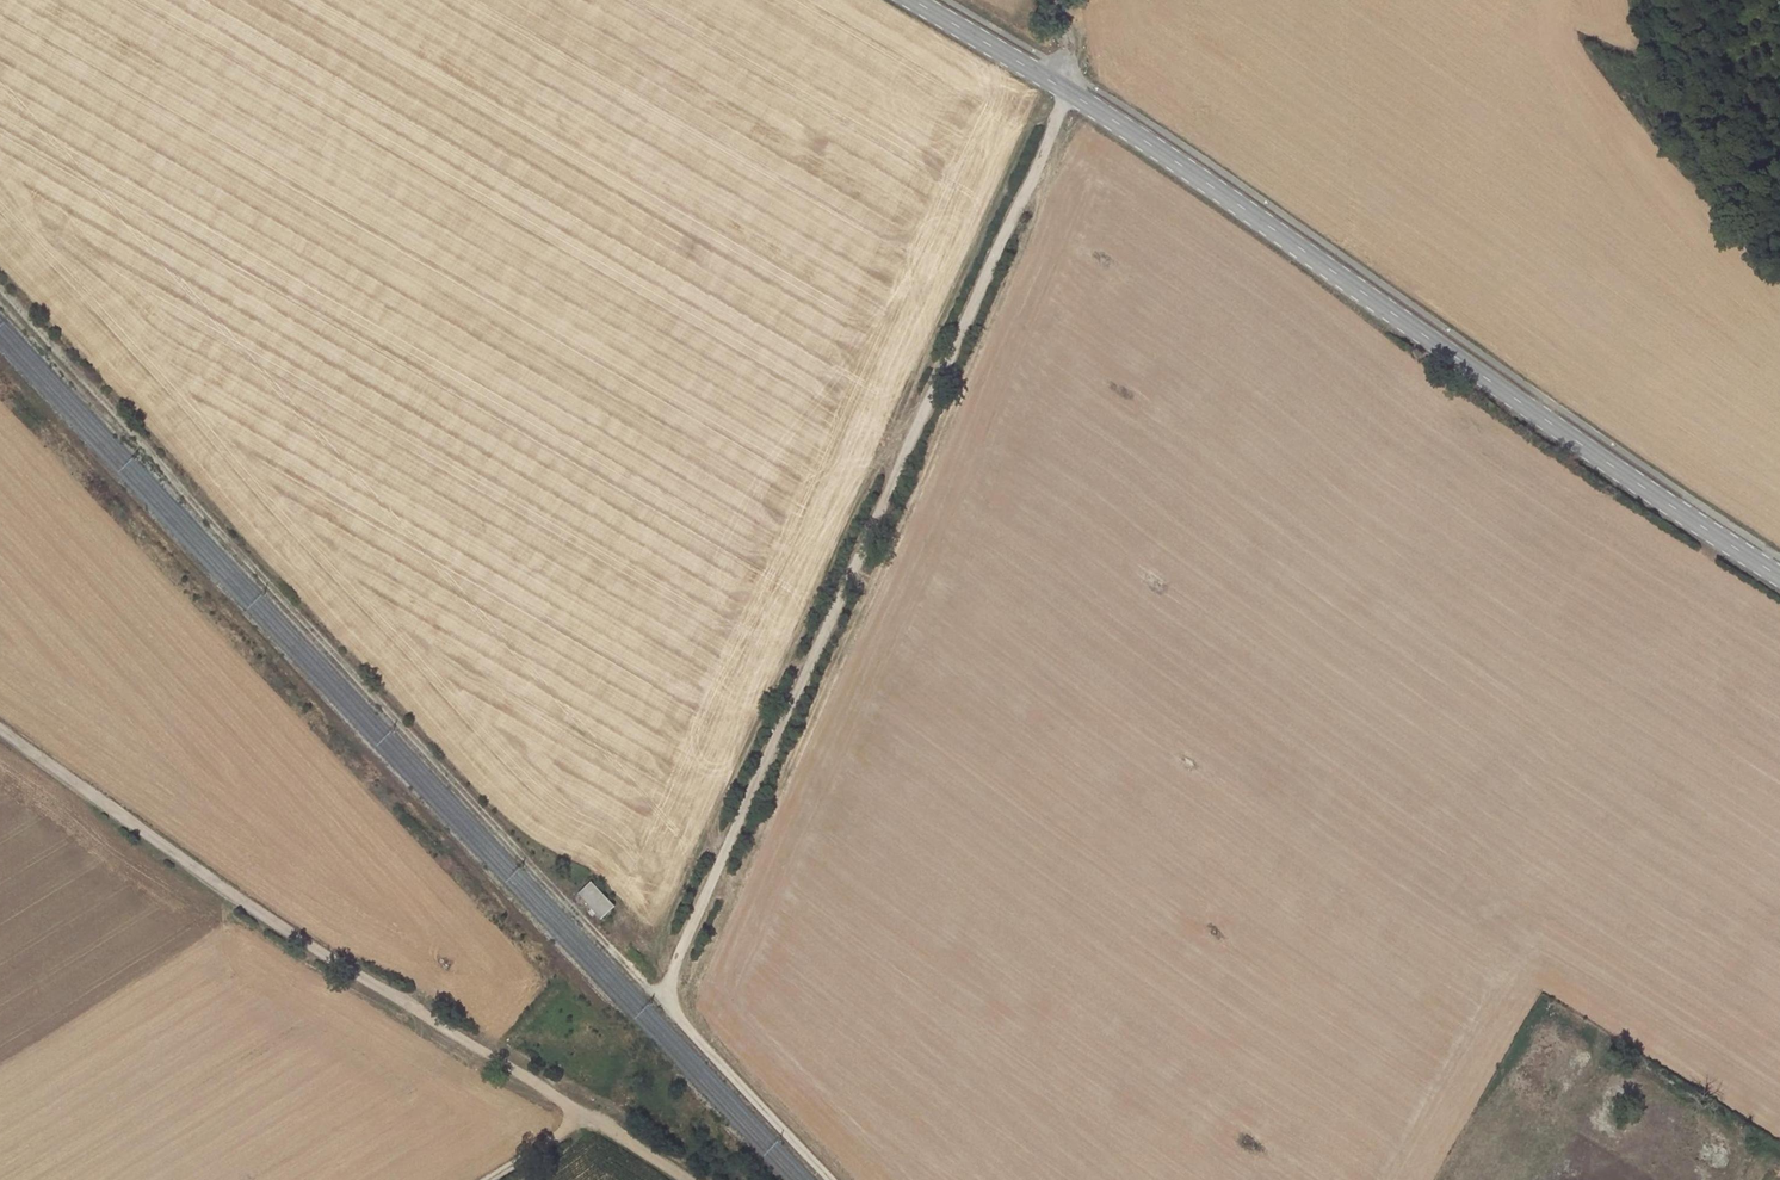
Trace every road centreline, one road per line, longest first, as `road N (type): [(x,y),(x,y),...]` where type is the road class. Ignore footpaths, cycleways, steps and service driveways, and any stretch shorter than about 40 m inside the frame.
road 1 (track): [(828,1179),(656,999),(1067,87)]
road 2 (secondary): [(1779,568),(1067,87)]
road 3 (track): [(682,1179),(204,880),(0,726)]
road 4 (secondary): [(1067,87),(914,0)]

